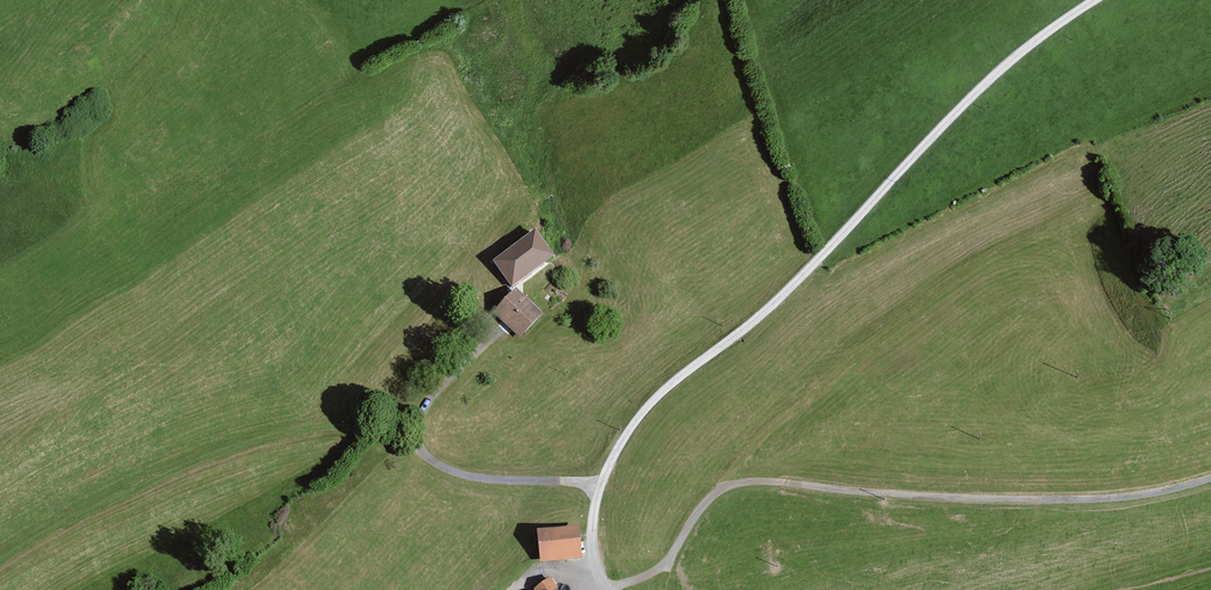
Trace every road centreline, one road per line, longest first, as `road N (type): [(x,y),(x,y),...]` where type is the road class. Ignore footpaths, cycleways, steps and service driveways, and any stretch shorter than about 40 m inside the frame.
road 1 (track): [(1210,477),(1092,496),(727,483),(703,503),(665,562),(603,588),(592,527),(601,484)]
road 2 (track): [(601,484),(639,418),(677,379),(763,315),(967,99),(1097,0)]
road 3 (track): [(0,566),(203,457),(271,436),(348,424),(417,445)]
road 4 (track): [(417,445),(440,468),(471,477),(601,484)]
road 5 (track): [(491,339),(426,405),(417,445)]

